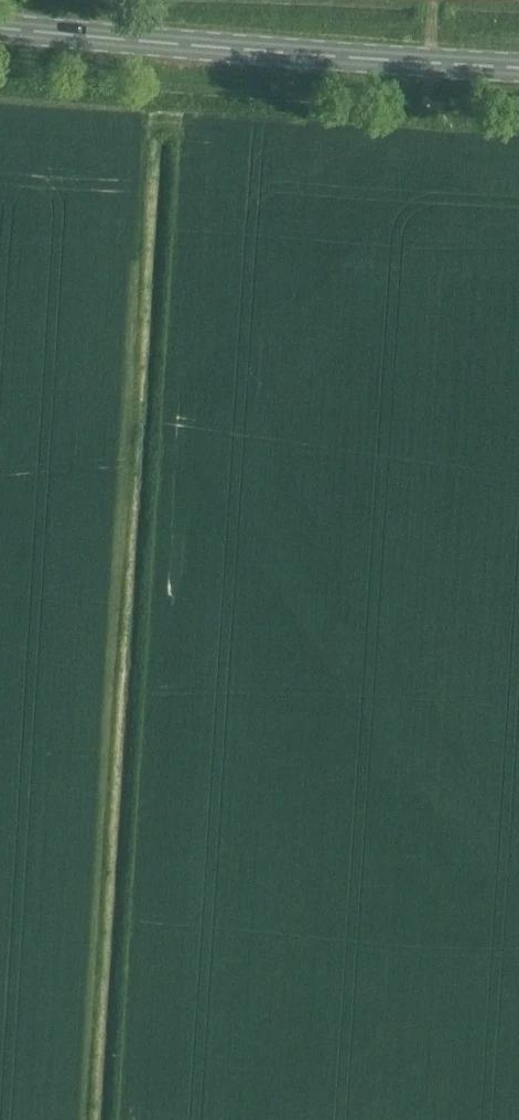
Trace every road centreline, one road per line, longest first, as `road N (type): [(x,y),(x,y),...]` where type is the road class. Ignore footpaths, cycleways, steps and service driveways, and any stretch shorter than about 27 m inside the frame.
road 1 (primary): [(0,28),(518,66)]

